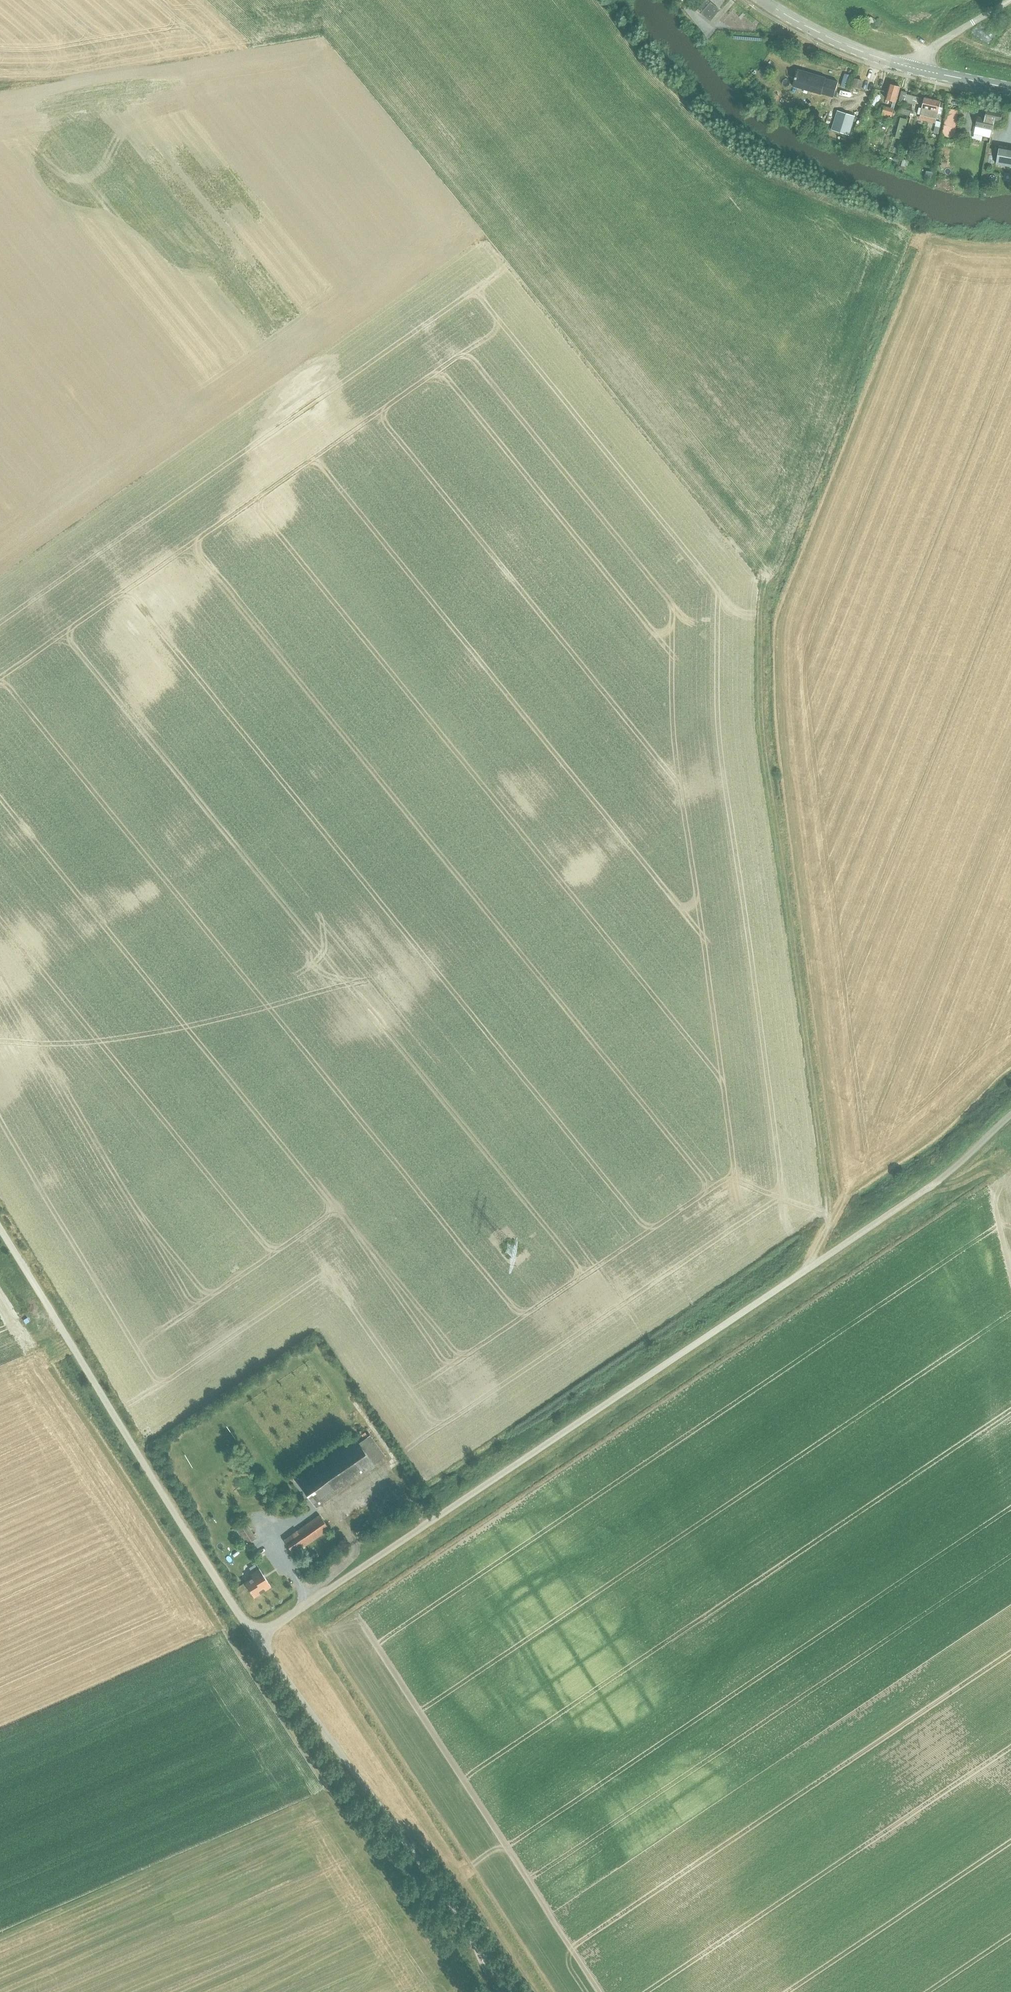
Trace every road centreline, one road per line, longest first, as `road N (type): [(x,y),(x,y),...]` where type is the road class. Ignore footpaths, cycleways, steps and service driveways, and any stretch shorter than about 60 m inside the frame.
road 1 (unclassified): [(256,1638),(938,1182),(1010,1116)]
road 2 (unclassified): [(256,1638),(0,1227)]
road 3 (unclassified): [(504,1991),(256,1638)]
road 4 (tertiary): [(913,68),(851,46),(764,0)]
road 5 (unclassified): [(913,68),(1010,0)]

